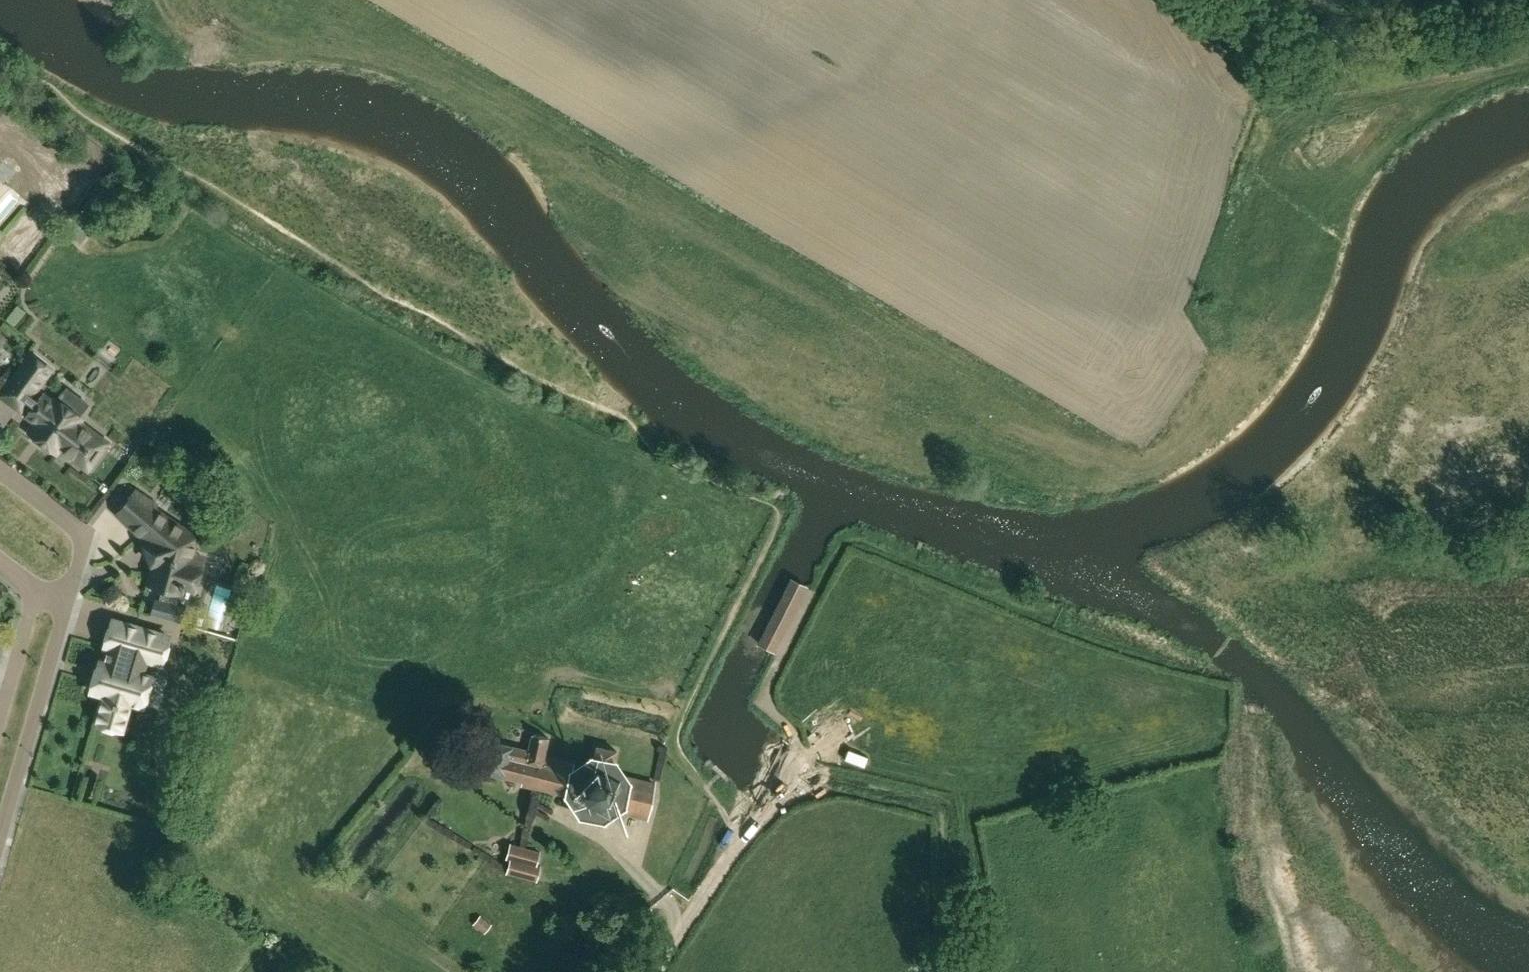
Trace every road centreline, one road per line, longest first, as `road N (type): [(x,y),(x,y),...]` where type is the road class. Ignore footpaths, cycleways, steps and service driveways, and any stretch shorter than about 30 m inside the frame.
road 1 (unclassified): [(677,930),(789,778),(794,740),(766,692),(815,591)]
road 2 (residential): [(0,838),(65,609)]
road 3 (residential): [(65,609),(87,535),(0,471)]
road 4 (residential): [(36,589),(0,715)]

